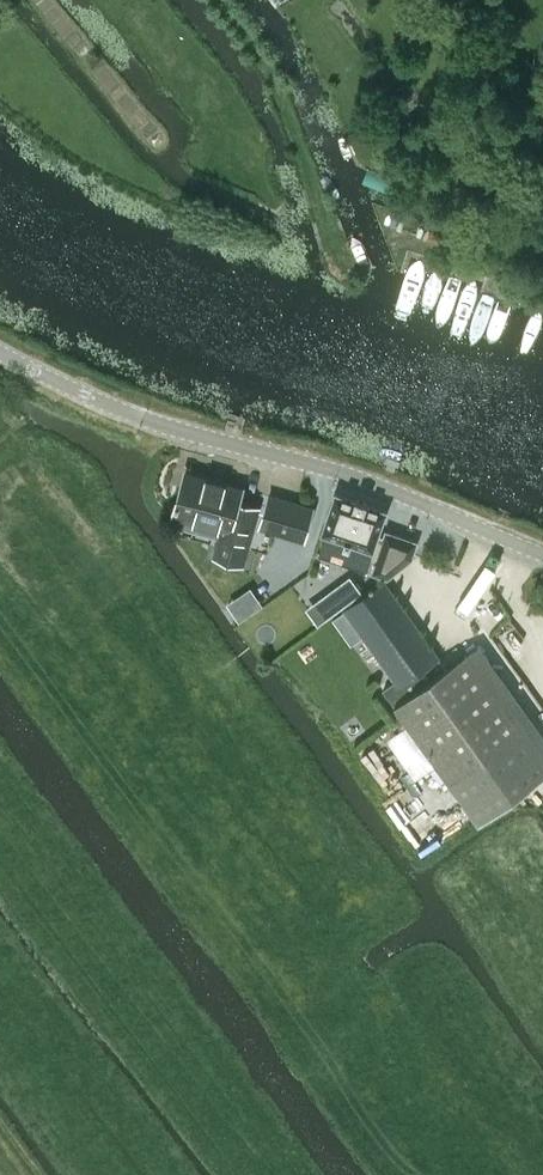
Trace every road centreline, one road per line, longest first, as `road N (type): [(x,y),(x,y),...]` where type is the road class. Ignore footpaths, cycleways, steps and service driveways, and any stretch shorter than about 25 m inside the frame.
road 1 (tertiary): [(542,552),(345,474),(165,426),(0,351)]

